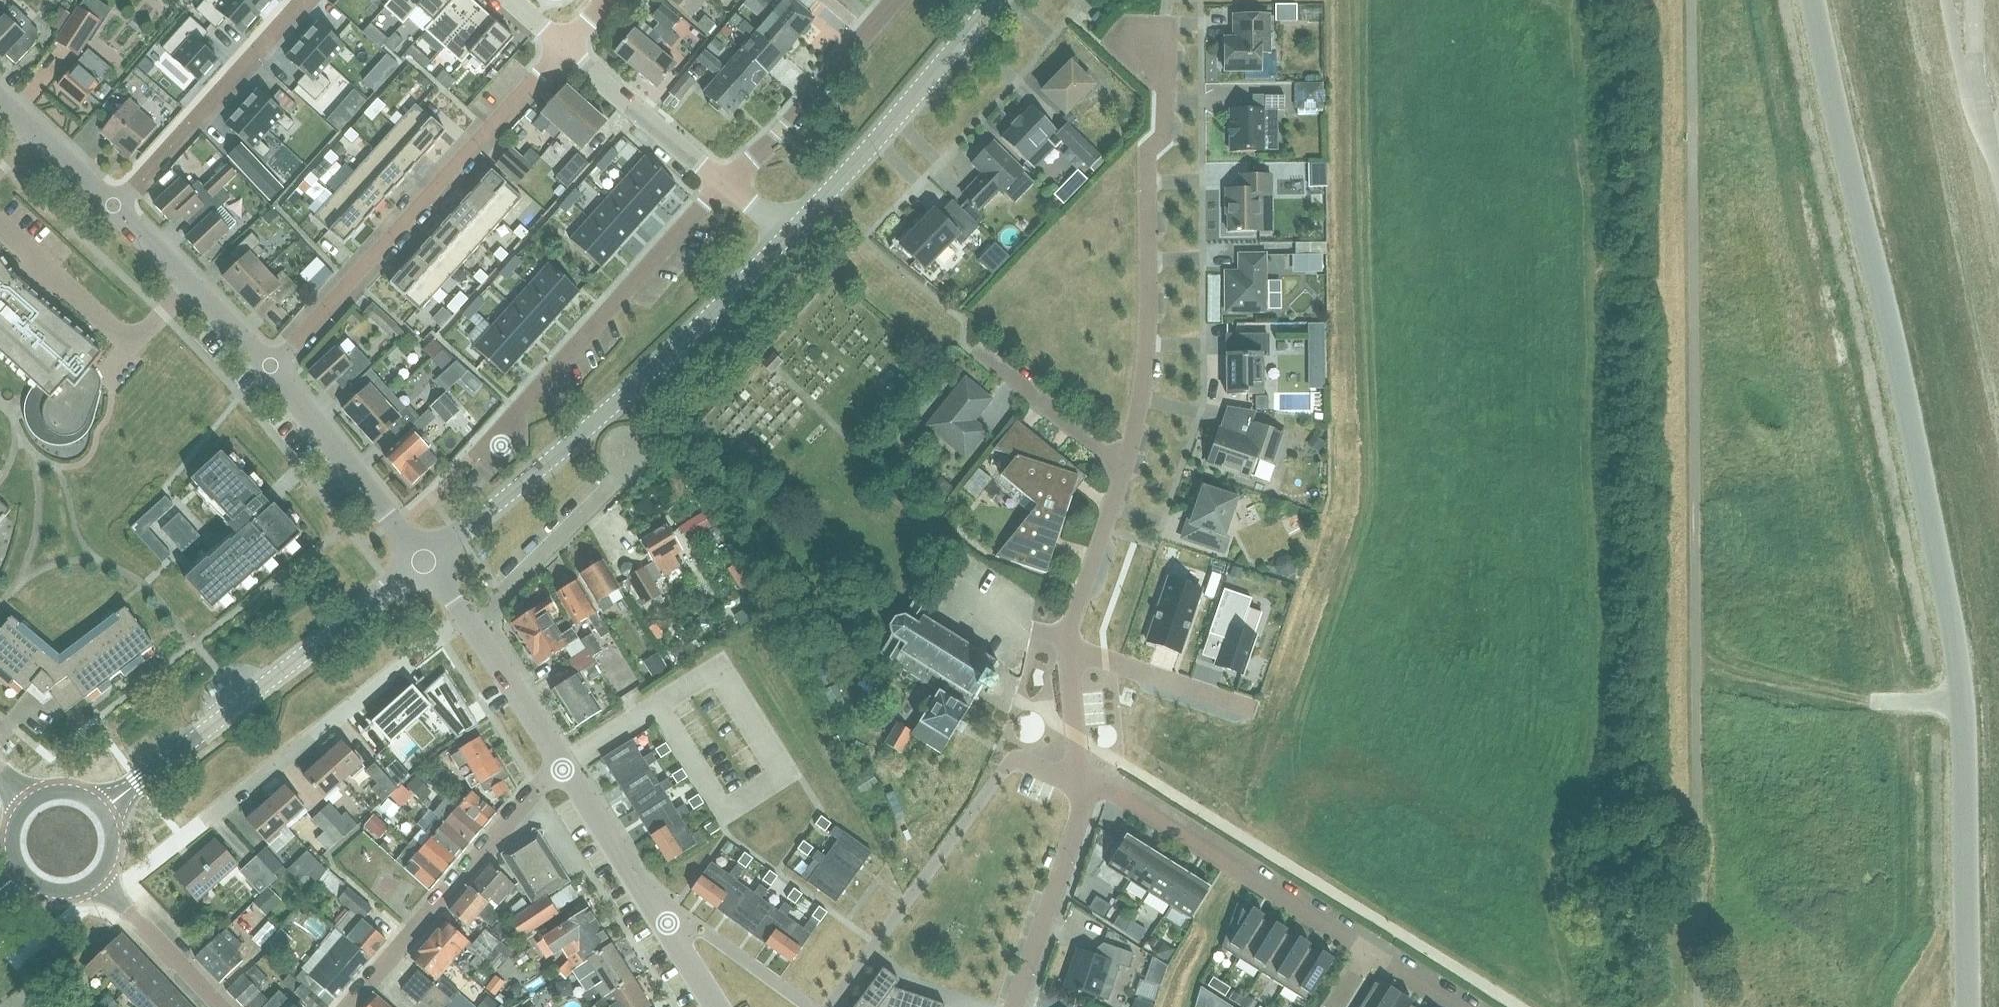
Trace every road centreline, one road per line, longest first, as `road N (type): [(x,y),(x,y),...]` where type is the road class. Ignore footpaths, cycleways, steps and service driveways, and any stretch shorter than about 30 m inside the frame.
road 1 (tertiary): [(1969,1006),(1963,673),(1814,0)]
road 2 (tertiary): [(424,562),(687,342),(789,237)]
road 3 (residential): [(113,892),(468,619)]
road 4 (residential): [(271,370),(565,44)]
road 5 (residential): [(1126,465),(1151,304),(1149,162),(1164,129),(1166,80),(1155,46)]
road 6 (tertiary): [(102,808),(424,562)]
road 7 (residential): [(486,444),(728,183)]
road 8 (residential): [(1091,782),(1370,954)]
road 9 (residential): [(827,1006),(1028,749)]
road 10 (residential): [(348,1006),(562,767)]
road 11 (tertiary): [(789,237),(992,0)]
road 12 (residential): [(112,207),(300,0)]
road 13 (residential): [(0,222),(120,333),(140,336),(188,286)]
road 14 (residential): [(424,562),(271,370)]
road 15 (residential): [(728,183),(891,0)]
road 16 (residential): [(1016,1006),(1091,782)]
road 17 (residential): [(468,619),(609,487),(622,453)]
road 18 (residential): [(565,44),(728,183)]
road 19 (residential): [(1065,647),(1255,709)]
road 20 (residential): [(1065,647),(1126,465)]
road 21 (residential): [(1126,465),(976,347)]
road 22 (residential): [(662,926),(562,767)]
road 23 (residential): [(562,767),(468,619)]
road 24 (residential): [(807,1006),(694,923),(662,926)]
road 25 (residential): [(218,1006),(113,892)]

